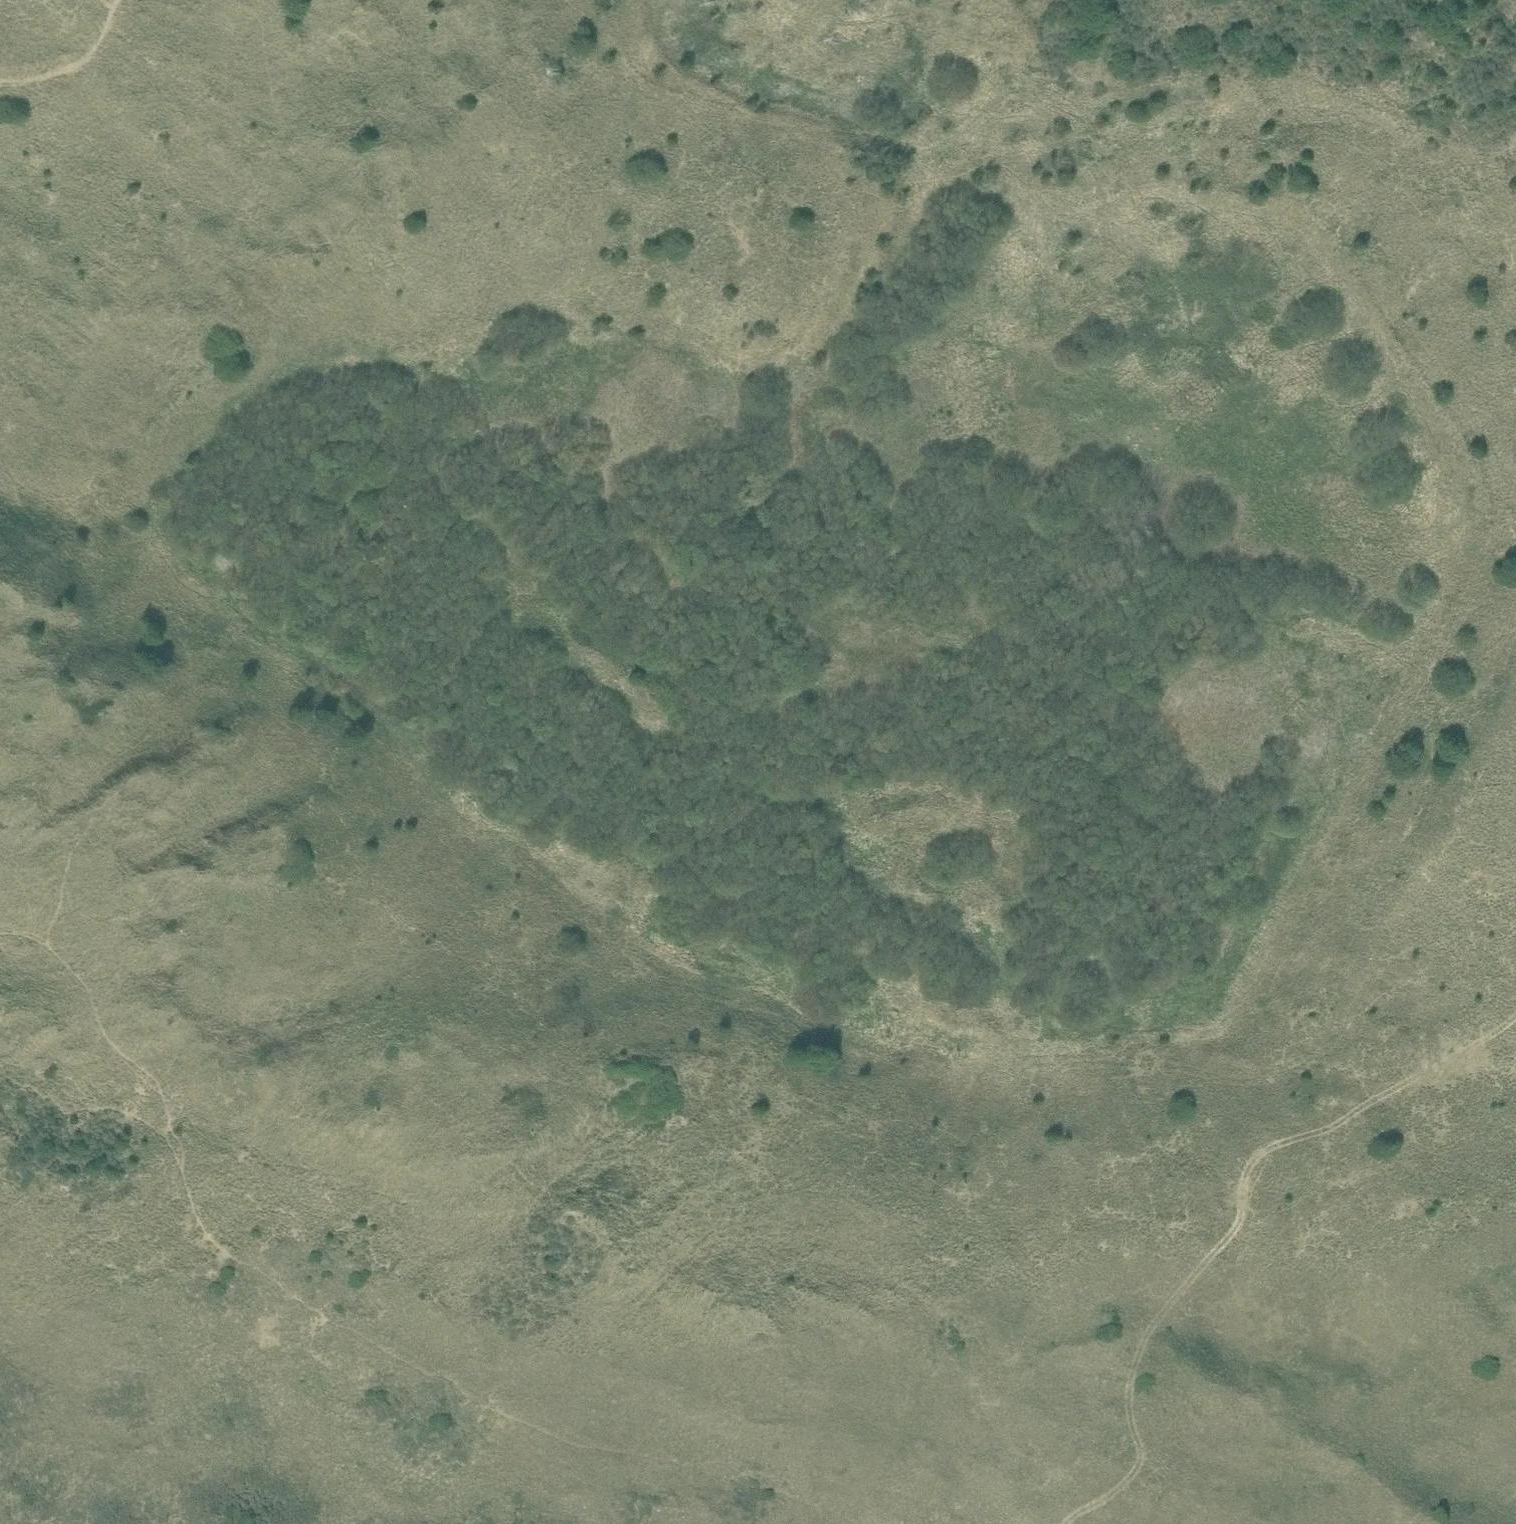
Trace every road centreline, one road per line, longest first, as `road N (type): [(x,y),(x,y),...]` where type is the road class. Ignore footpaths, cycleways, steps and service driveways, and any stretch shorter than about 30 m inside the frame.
road 1 (track): [(126,0),(92,58),(62,72),(0,77)]

